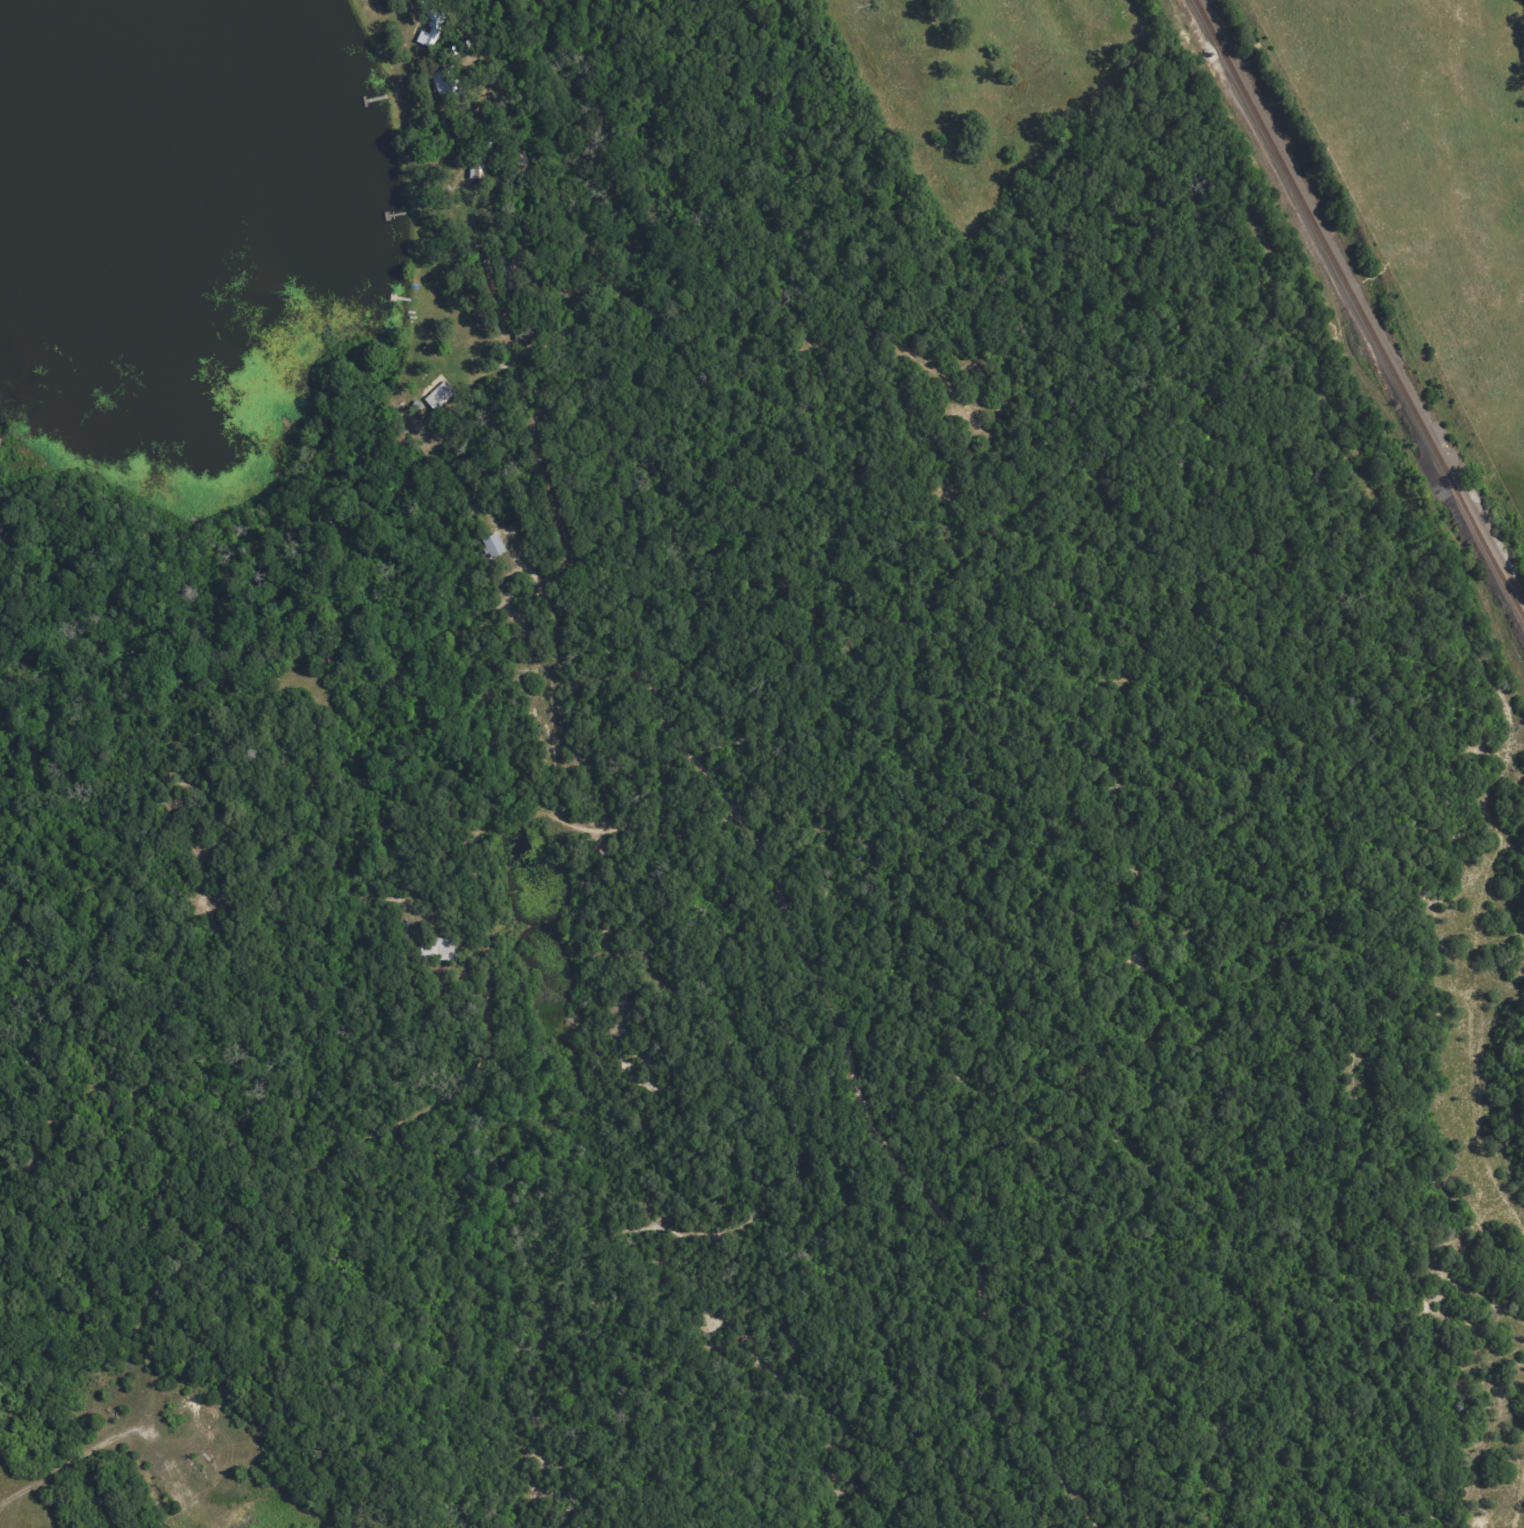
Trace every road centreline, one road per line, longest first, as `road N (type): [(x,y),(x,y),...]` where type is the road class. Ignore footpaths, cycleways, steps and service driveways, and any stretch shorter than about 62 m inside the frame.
road 1 (track): [(1082,1527),(1029,1391),(777,865),(773,830),(703,721),(634,558),(586,265),(551,151),(482,17),(464,0)]
road 2 (track): [(586,265),(466,448),(258,671)]

